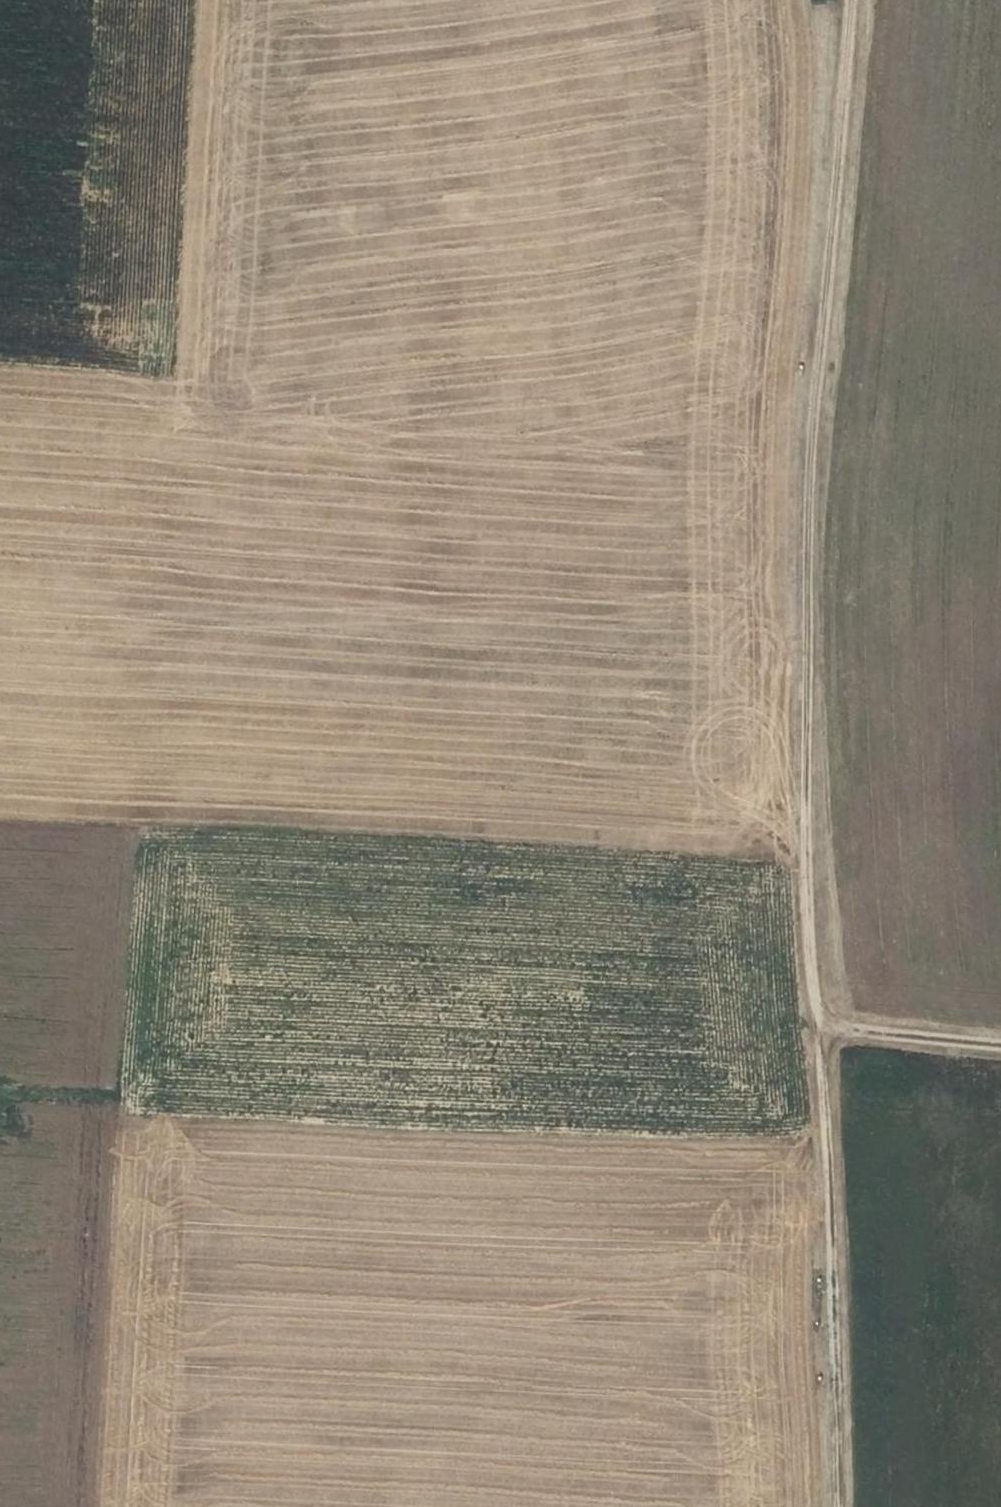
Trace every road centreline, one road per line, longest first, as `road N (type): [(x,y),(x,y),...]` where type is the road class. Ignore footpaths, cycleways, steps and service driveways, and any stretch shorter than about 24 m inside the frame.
road 1 (track): [(838,1506),(806,824),(811,441),(852,0)]
road 2 (track): [(822,1036),(1000,1047)]

